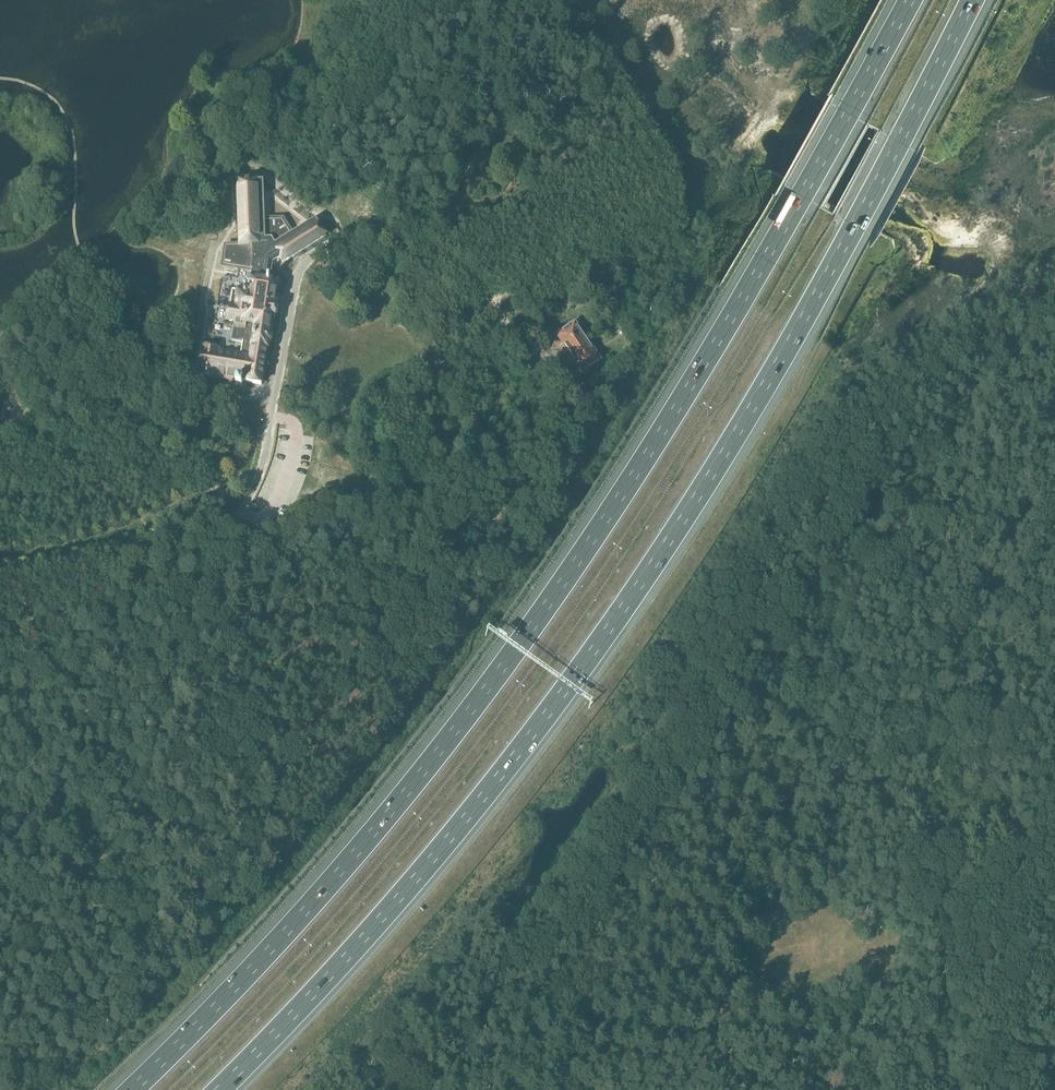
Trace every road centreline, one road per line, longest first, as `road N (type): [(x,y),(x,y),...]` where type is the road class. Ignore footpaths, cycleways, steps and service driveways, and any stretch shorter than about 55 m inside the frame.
road 1 (motorway): [(909,0),(709,355),(536,620),(321,895),(132,1089)]
road 2 (motorway): [(219,1089),(456,831),(594,650),(762,390),(972,0)]
road 3 (track): [(423,1089),(615,840),(683,641),(823,418),(1054,311)]
road 4 (track): [(495,303),(576,251),(678,202),(603,56),(534,0)]
road 5 (track): [(0,553),(82,543),(222,491),(241,511)]

